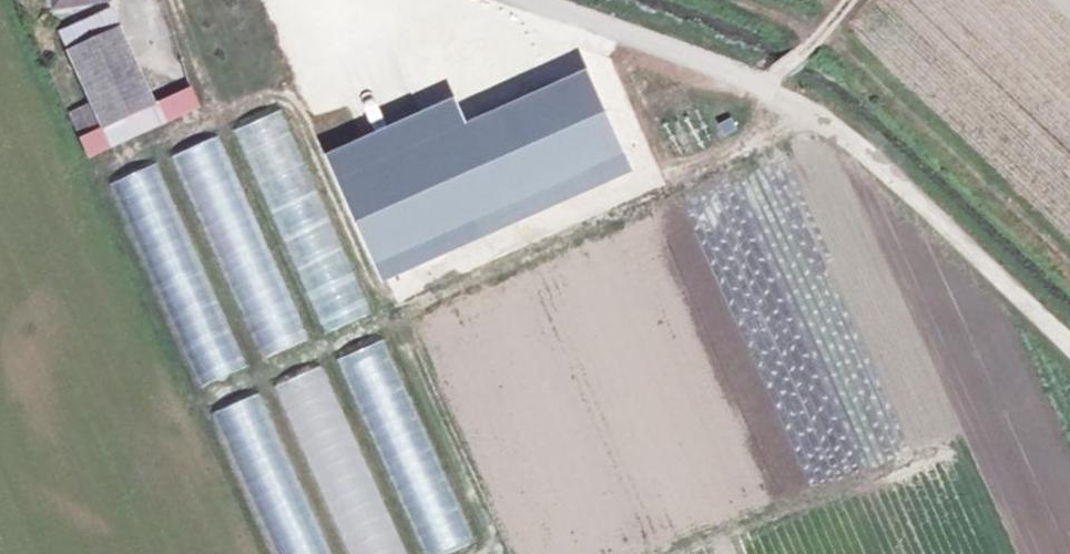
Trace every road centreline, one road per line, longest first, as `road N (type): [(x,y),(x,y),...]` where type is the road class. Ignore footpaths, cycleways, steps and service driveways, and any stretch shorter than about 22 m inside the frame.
road 1 (track): [(760,93),(858,145),(1069,343)]
road 2 (track): [(513,0),(760,93)]
road 3 (track): [(847,0),(760,93)]

